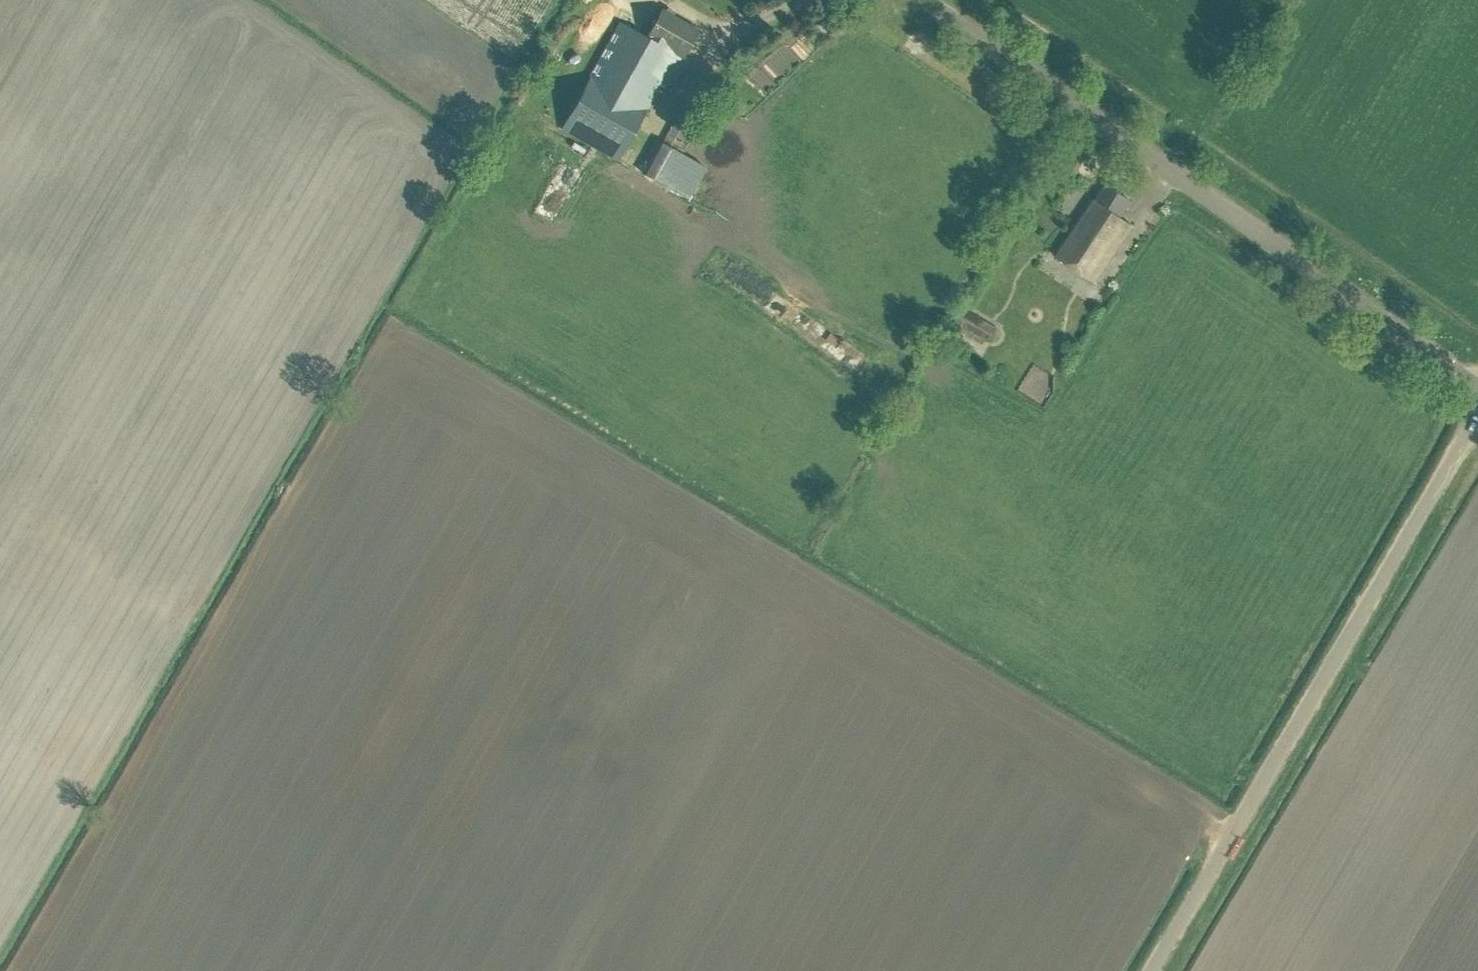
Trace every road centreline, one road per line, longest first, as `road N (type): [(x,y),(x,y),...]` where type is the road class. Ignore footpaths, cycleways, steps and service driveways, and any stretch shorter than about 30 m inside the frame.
road 1 (unclassified): [(1477,386),(921,0)]
road 2 (unclassified): [(1151,970),(1477,418)]

